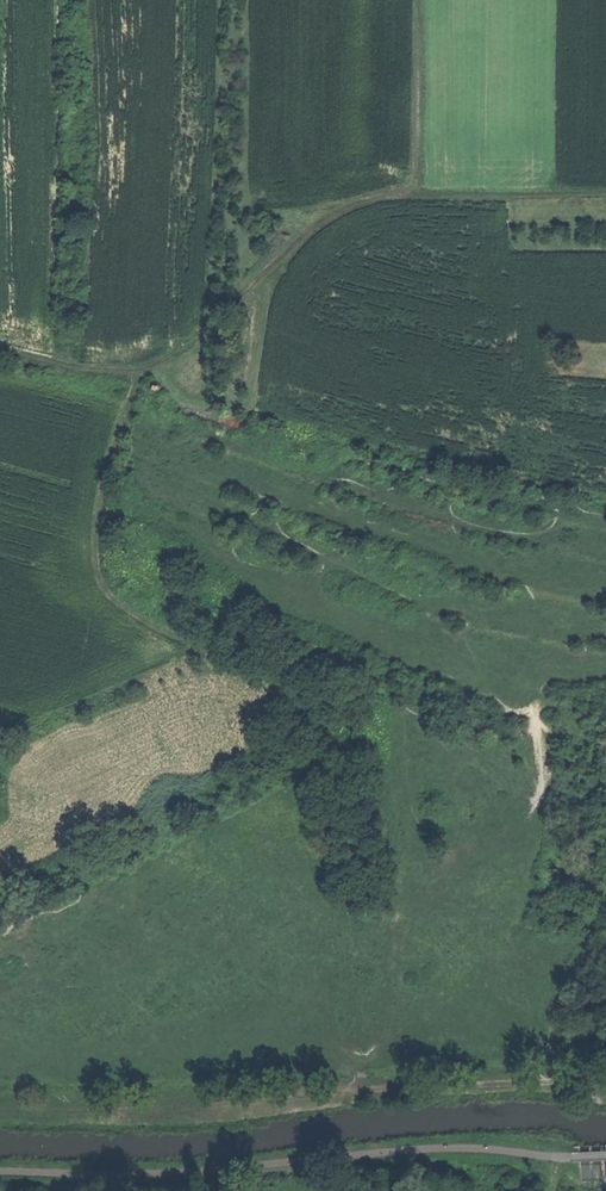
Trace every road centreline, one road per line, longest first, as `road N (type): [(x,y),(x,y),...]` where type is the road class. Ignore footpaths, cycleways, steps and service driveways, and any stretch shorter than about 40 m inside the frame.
road 1 (track): [(605,197),(359,202),(323,212),(187,355),(131,366),(53,363),(0,350)]

